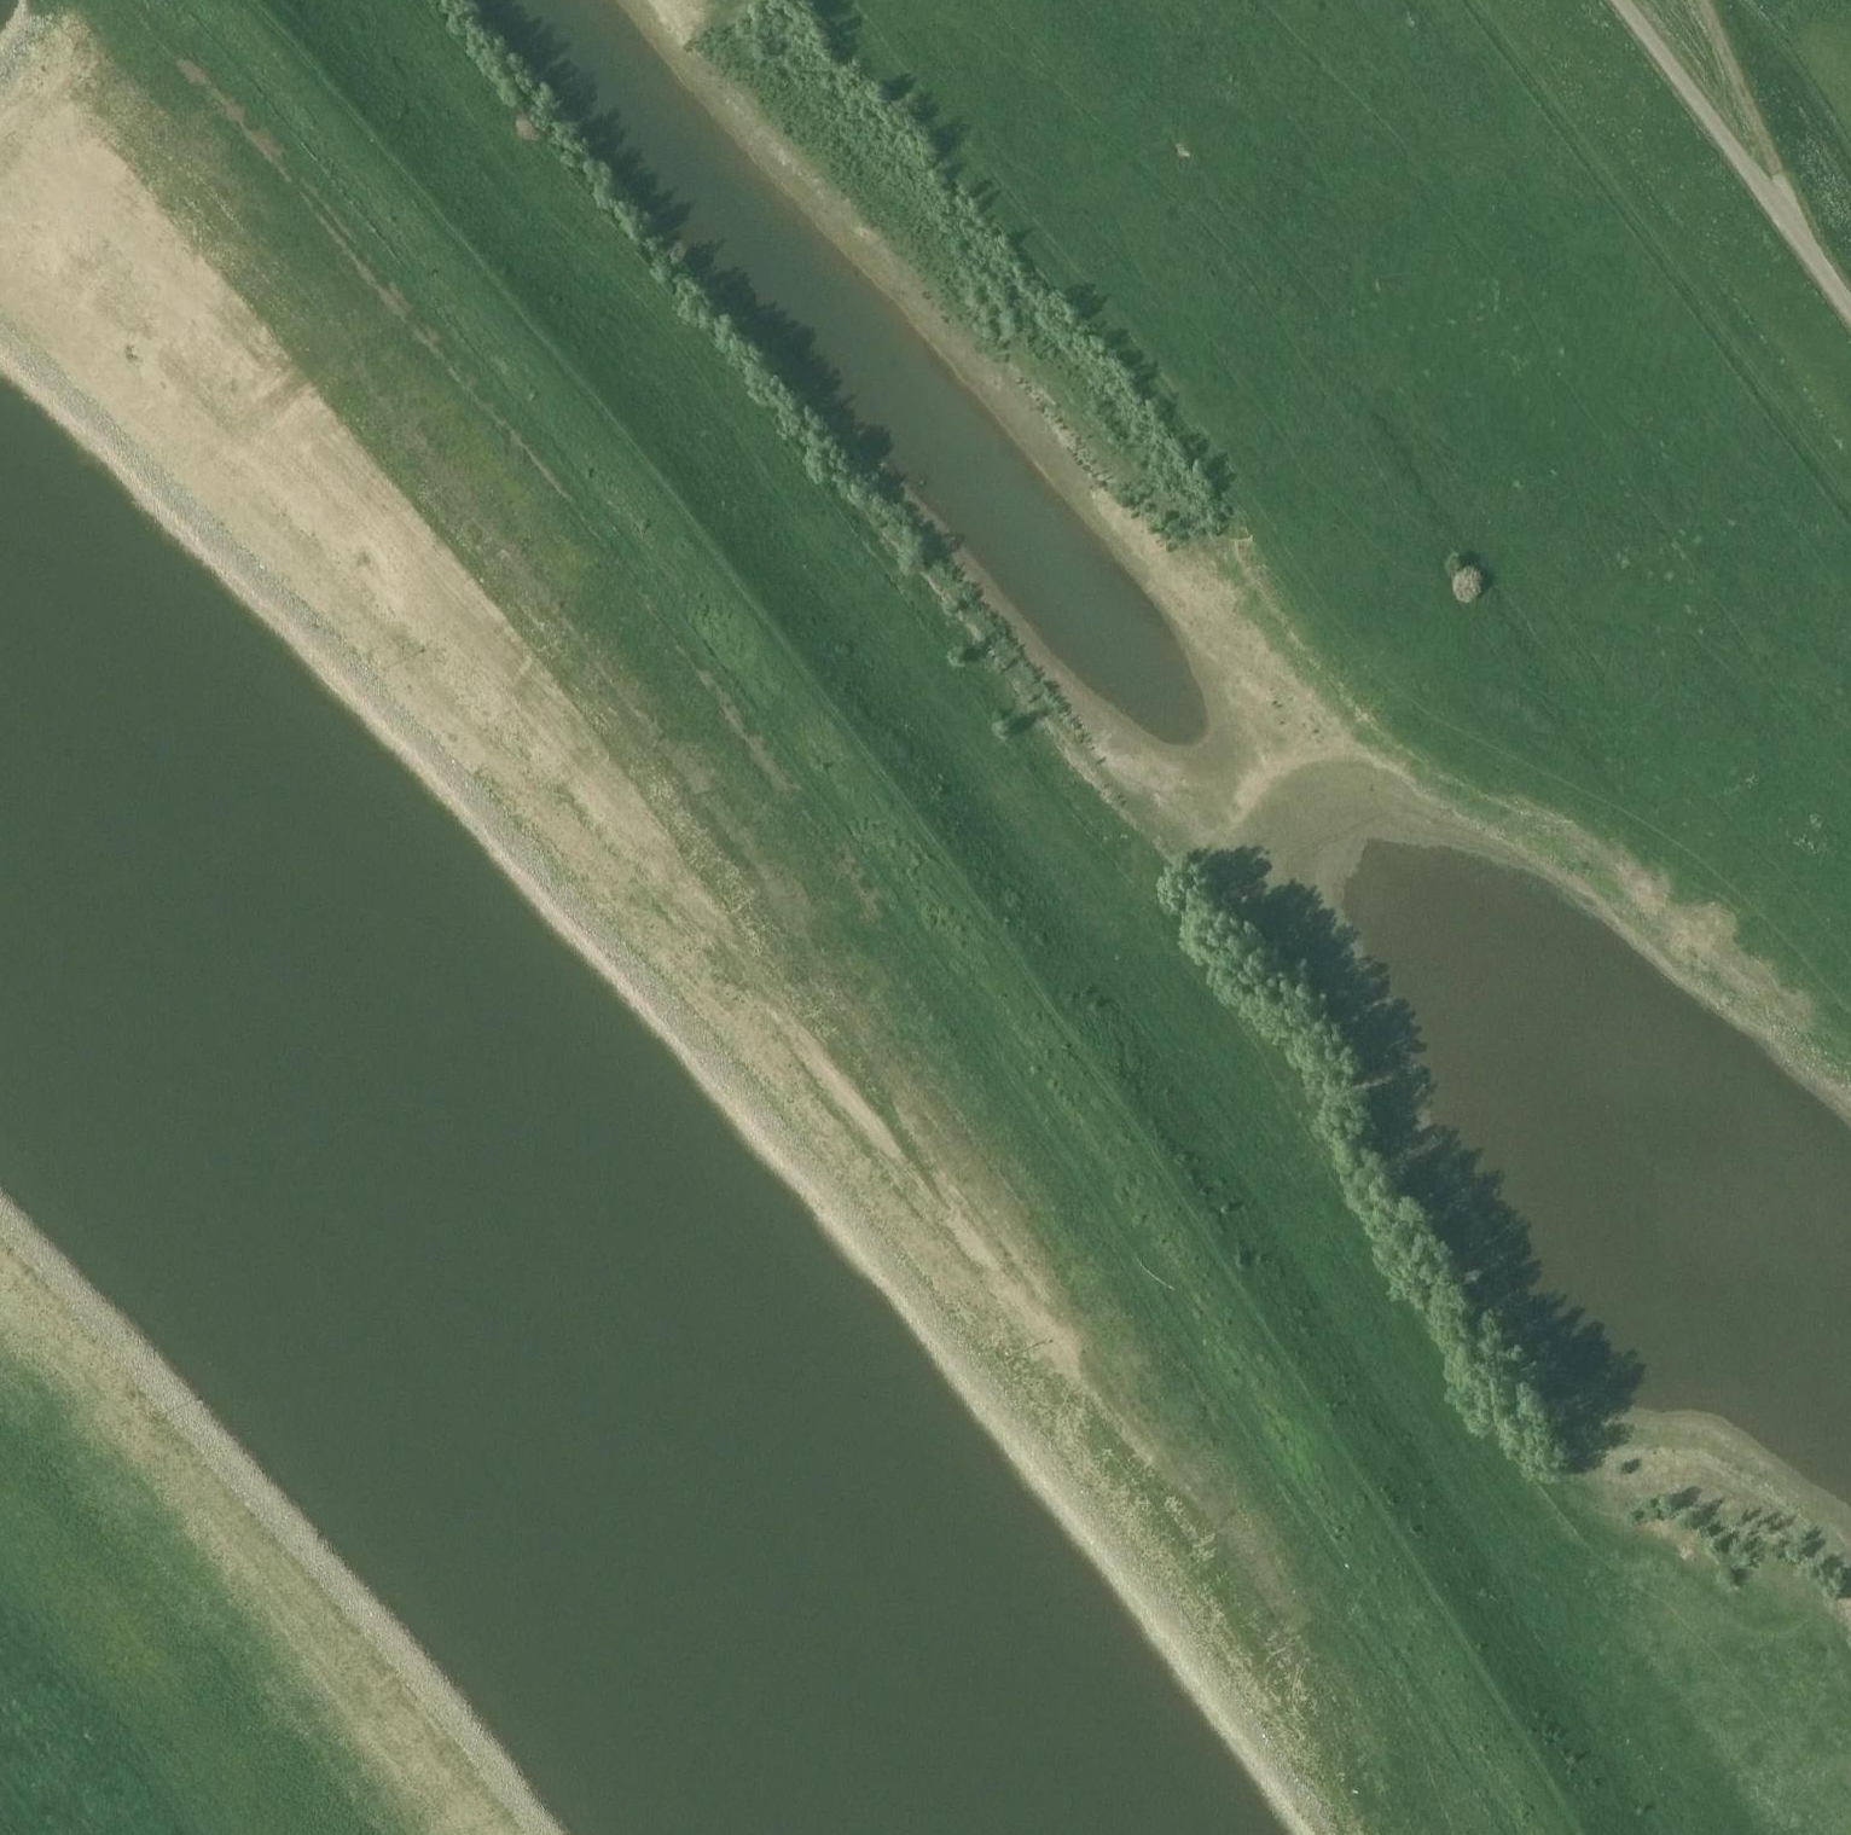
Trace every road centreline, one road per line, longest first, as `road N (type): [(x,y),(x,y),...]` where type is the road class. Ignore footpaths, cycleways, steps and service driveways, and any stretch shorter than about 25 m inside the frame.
road 1 (unclassified): [(1850,312),(1621,0)]
road 2 (track): [(1792,231),(1780,171),(1707,0)]

